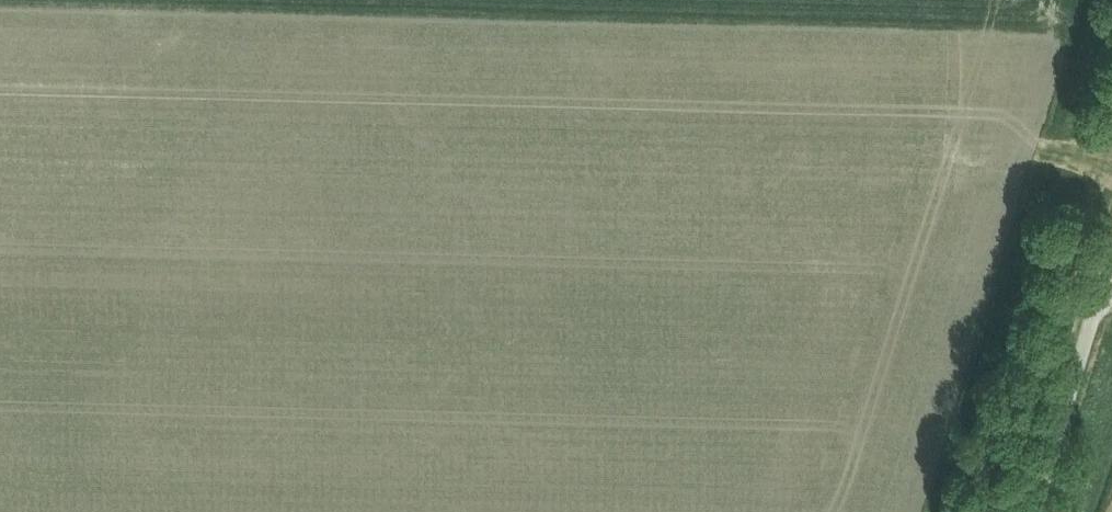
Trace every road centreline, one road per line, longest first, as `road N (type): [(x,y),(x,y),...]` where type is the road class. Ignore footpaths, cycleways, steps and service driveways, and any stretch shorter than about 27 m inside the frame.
road 1 (unclassified): [(1032,511),(1111,257)]

